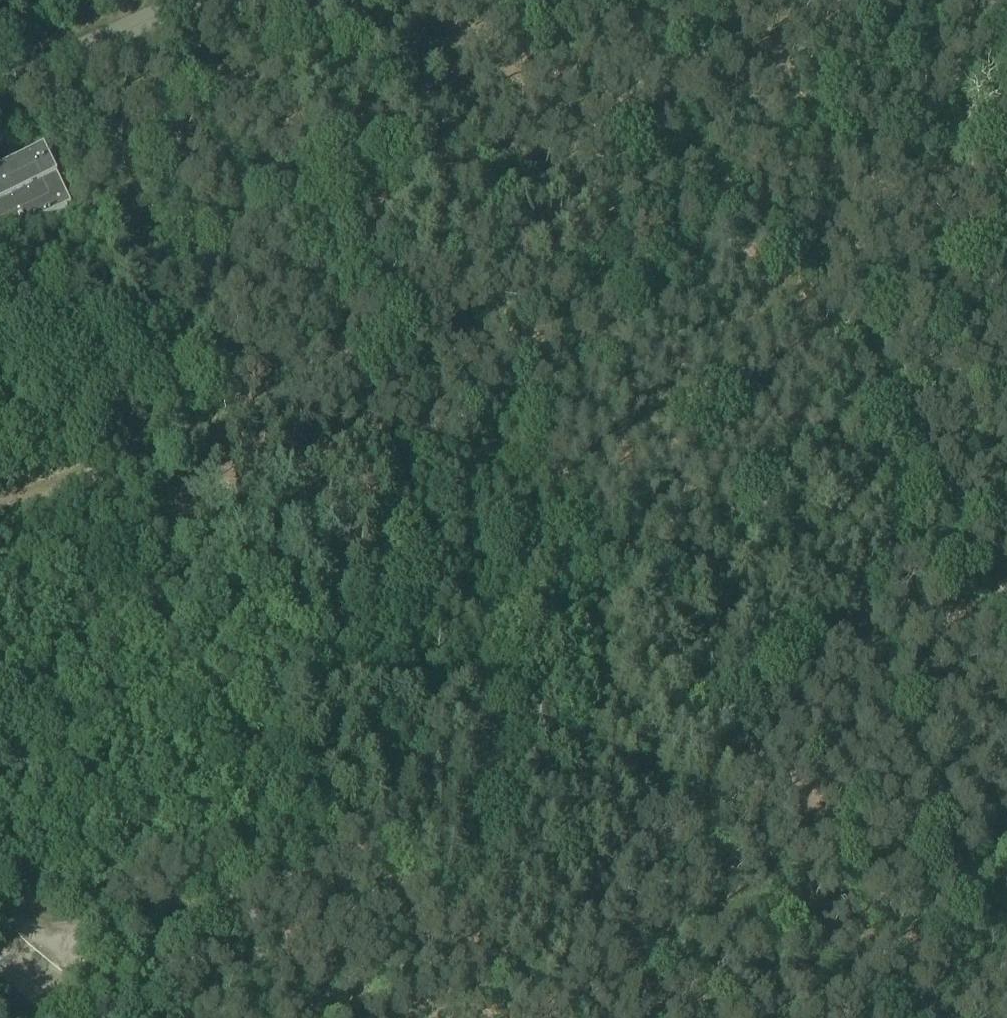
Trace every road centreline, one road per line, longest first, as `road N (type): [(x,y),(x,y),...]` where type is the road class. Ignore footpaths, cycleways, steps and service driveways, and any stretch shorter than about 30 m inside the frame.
road 1 (unclassified): [(186,0),(0,86)]

